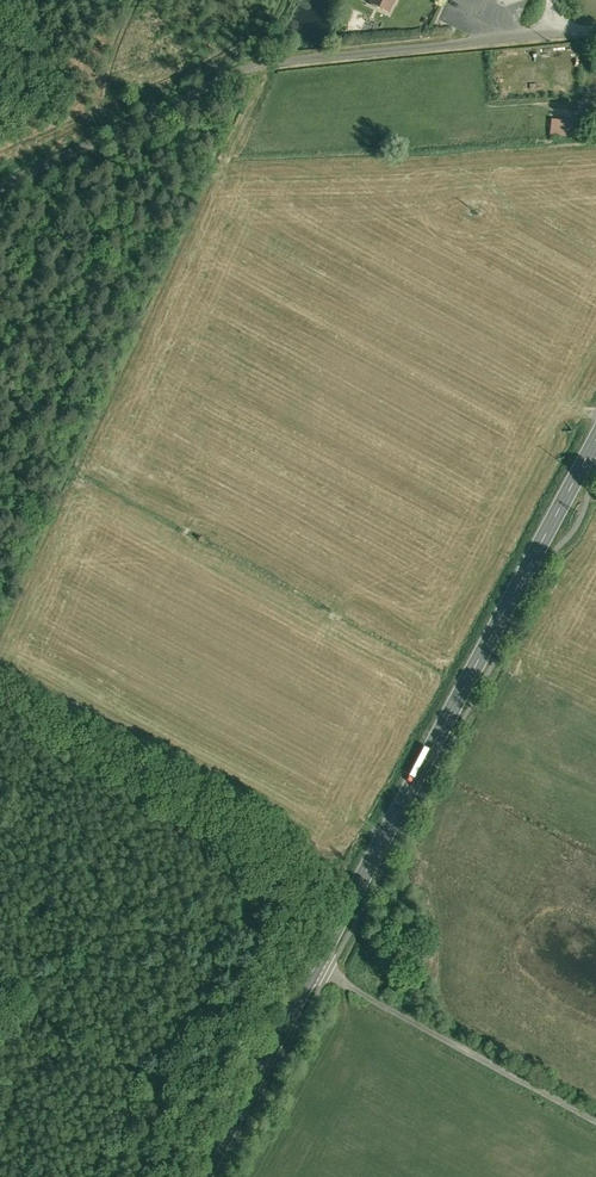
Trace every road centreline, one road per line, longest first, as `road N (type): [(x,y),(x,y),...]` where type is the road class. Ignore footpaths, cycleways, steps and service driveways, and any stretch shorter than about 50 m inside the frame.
road 1 (primary): [(316,966),(595,443)]
road 2 (residential): [(551,34),(235,74),(0,189)]
road 3 (unclassified): [(316,966),(595,1121)]
road 4 (primary): [(204,1176),(316,966)]

